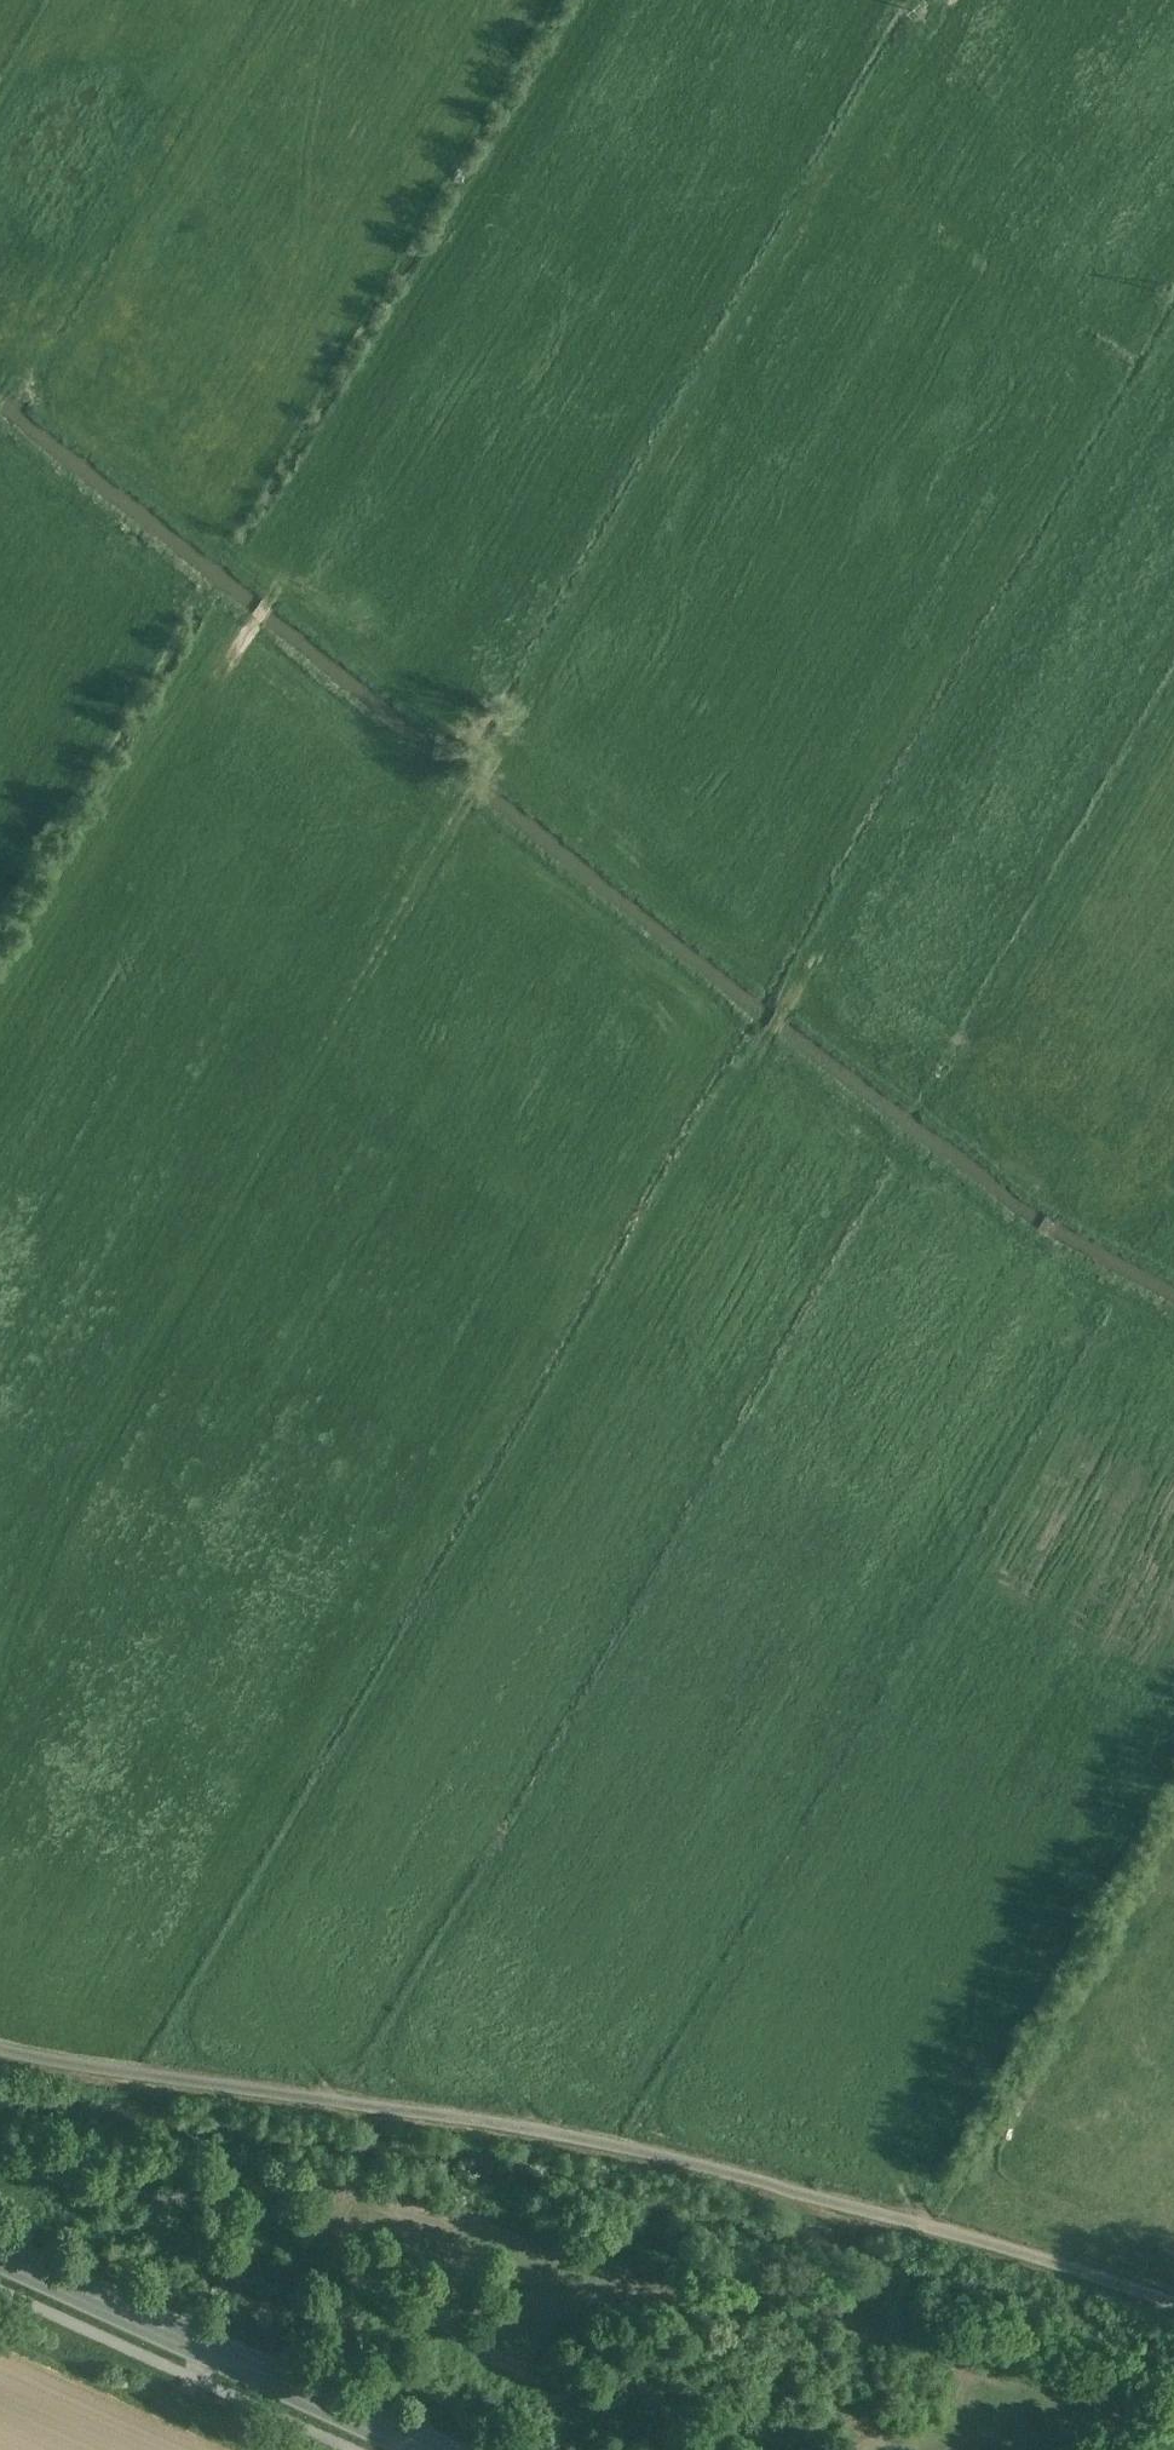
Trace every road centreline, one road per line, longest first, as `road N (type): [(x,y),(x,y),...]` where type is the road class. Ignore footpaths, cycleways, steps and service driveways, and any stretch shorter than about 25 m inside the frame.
road 1 (track): [(0,2050),(631,2149),(947,2228),(1173,2302)]
road 2 (secondary): [(0,2260),(418,2449)]

